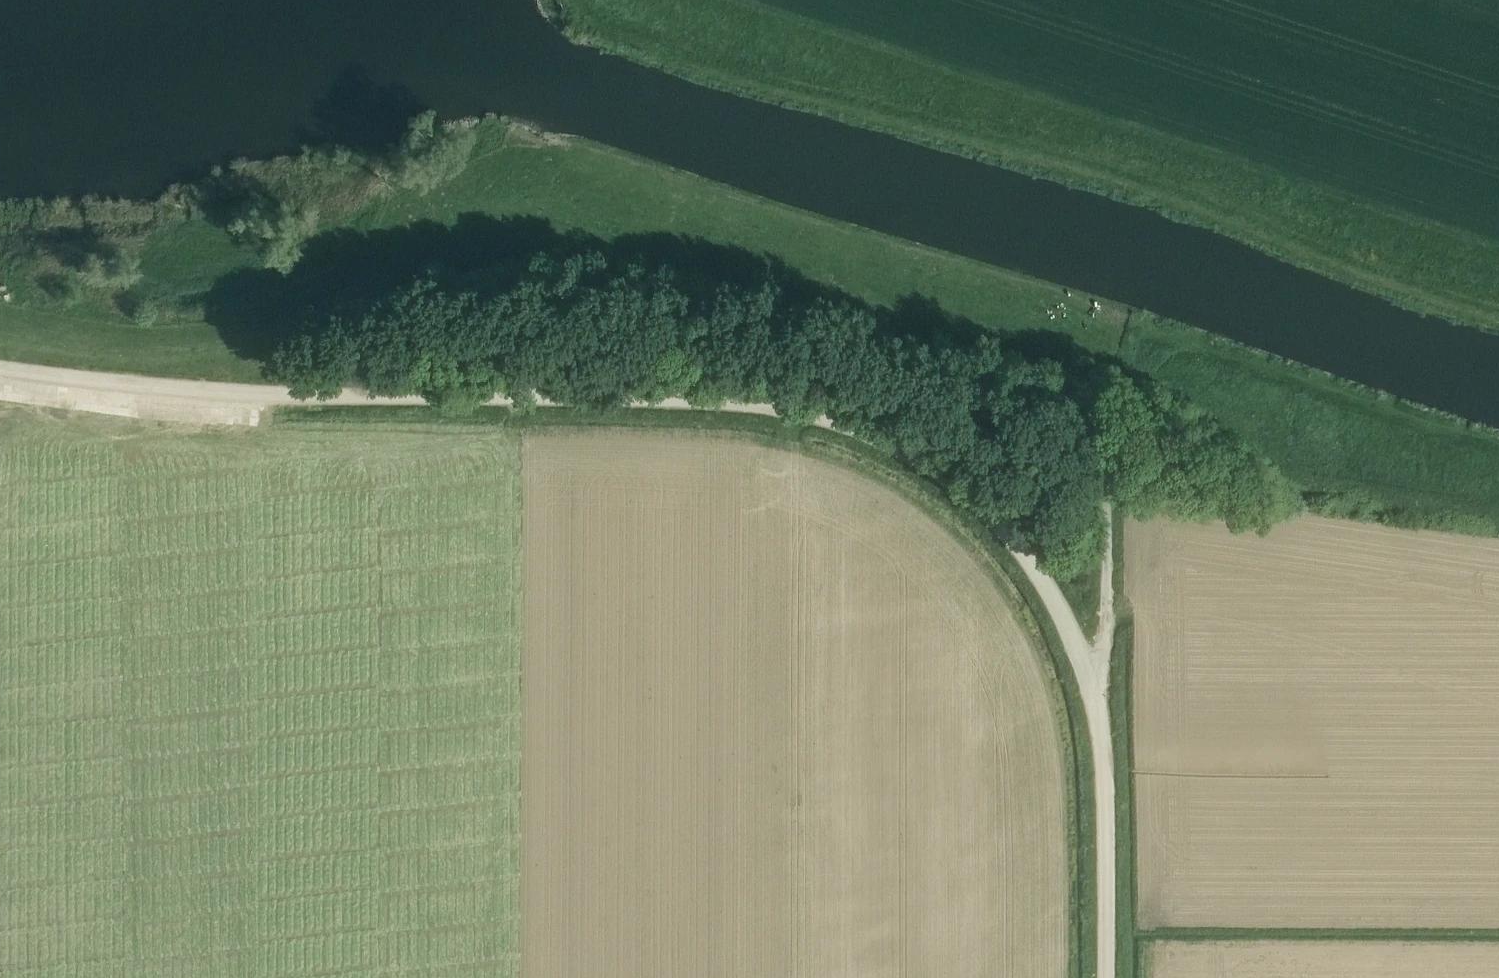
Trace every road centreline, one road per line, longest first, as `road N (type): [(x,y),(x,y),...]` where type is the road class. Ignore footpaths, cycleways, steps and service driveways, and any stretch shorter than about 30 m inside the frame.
road 1 (unclassified): [(1106,977),(1105,769),(1092,686),(1027,558),(972,499),(903,450),(845,423),(697,398),(251,393),(0,368)]
road 2 (track): [(1092,686),(1105,649),(1098,400)]

